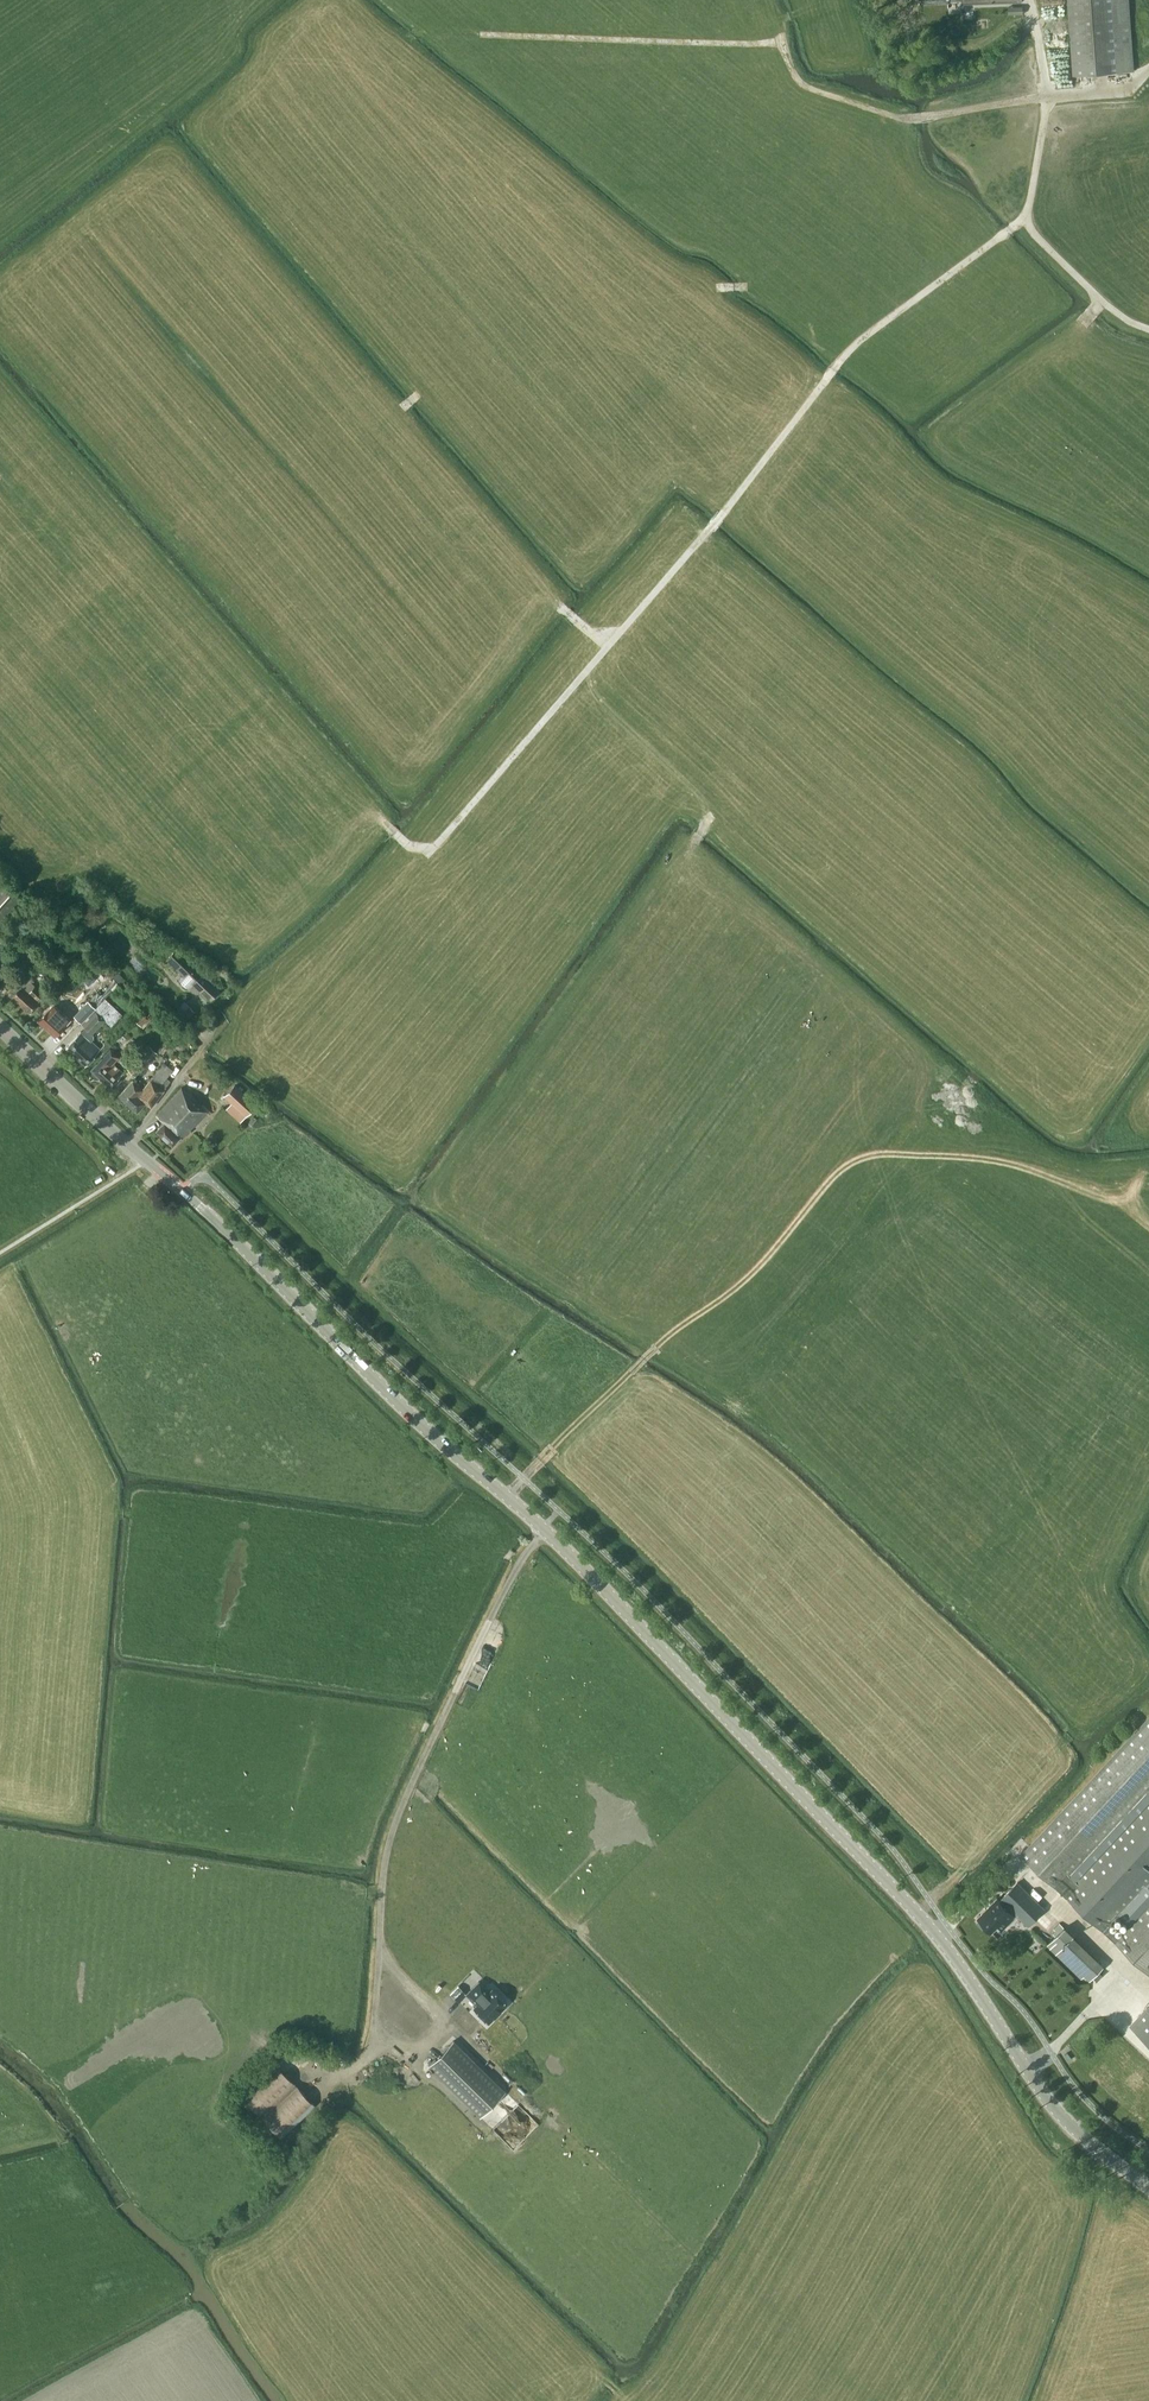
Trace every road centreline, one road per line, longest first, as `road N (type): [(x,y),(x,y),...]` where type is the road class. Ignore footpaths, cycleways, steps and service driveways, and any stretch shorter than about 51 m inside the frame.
road 1 (secondary): [(1148,2188),(1057,2113),(958,1963),(896,1891),(542,1528),(398,1404),(196,1202),(0,1027)]

